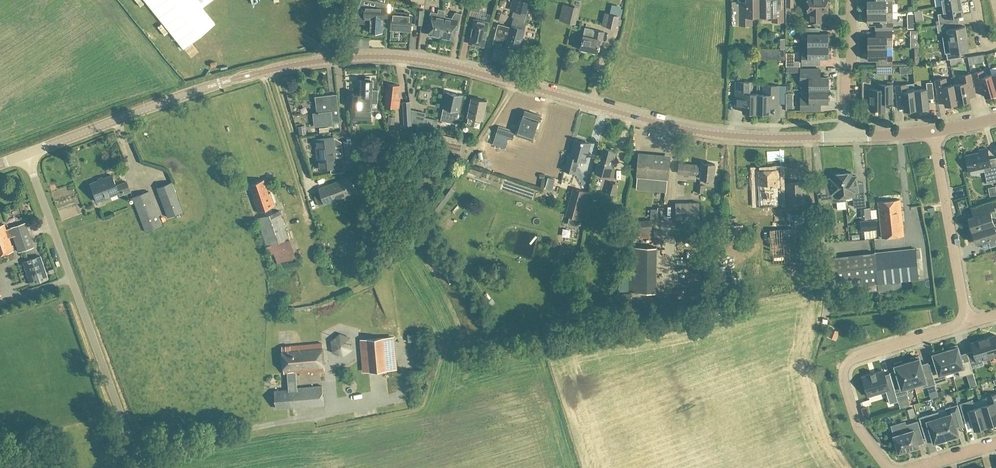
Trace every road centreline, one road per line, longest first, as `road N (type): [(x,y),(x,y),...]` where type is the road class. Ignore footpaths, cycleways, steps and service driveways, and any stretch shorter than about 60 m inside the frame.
road 1 (tertiary): [(26,154),(218,84),(341,57),(396,57),(471,71),(704,134),(845,139)]
road 2 (unclassified): [(142,467),(26,154)]
road 3 (residential): [(968,323),(848,364),(861,430),(890,467)]
road 4 (residential): [(934,130),(968,323)]
road 5 (residential): [(845,139),(851,0)]

